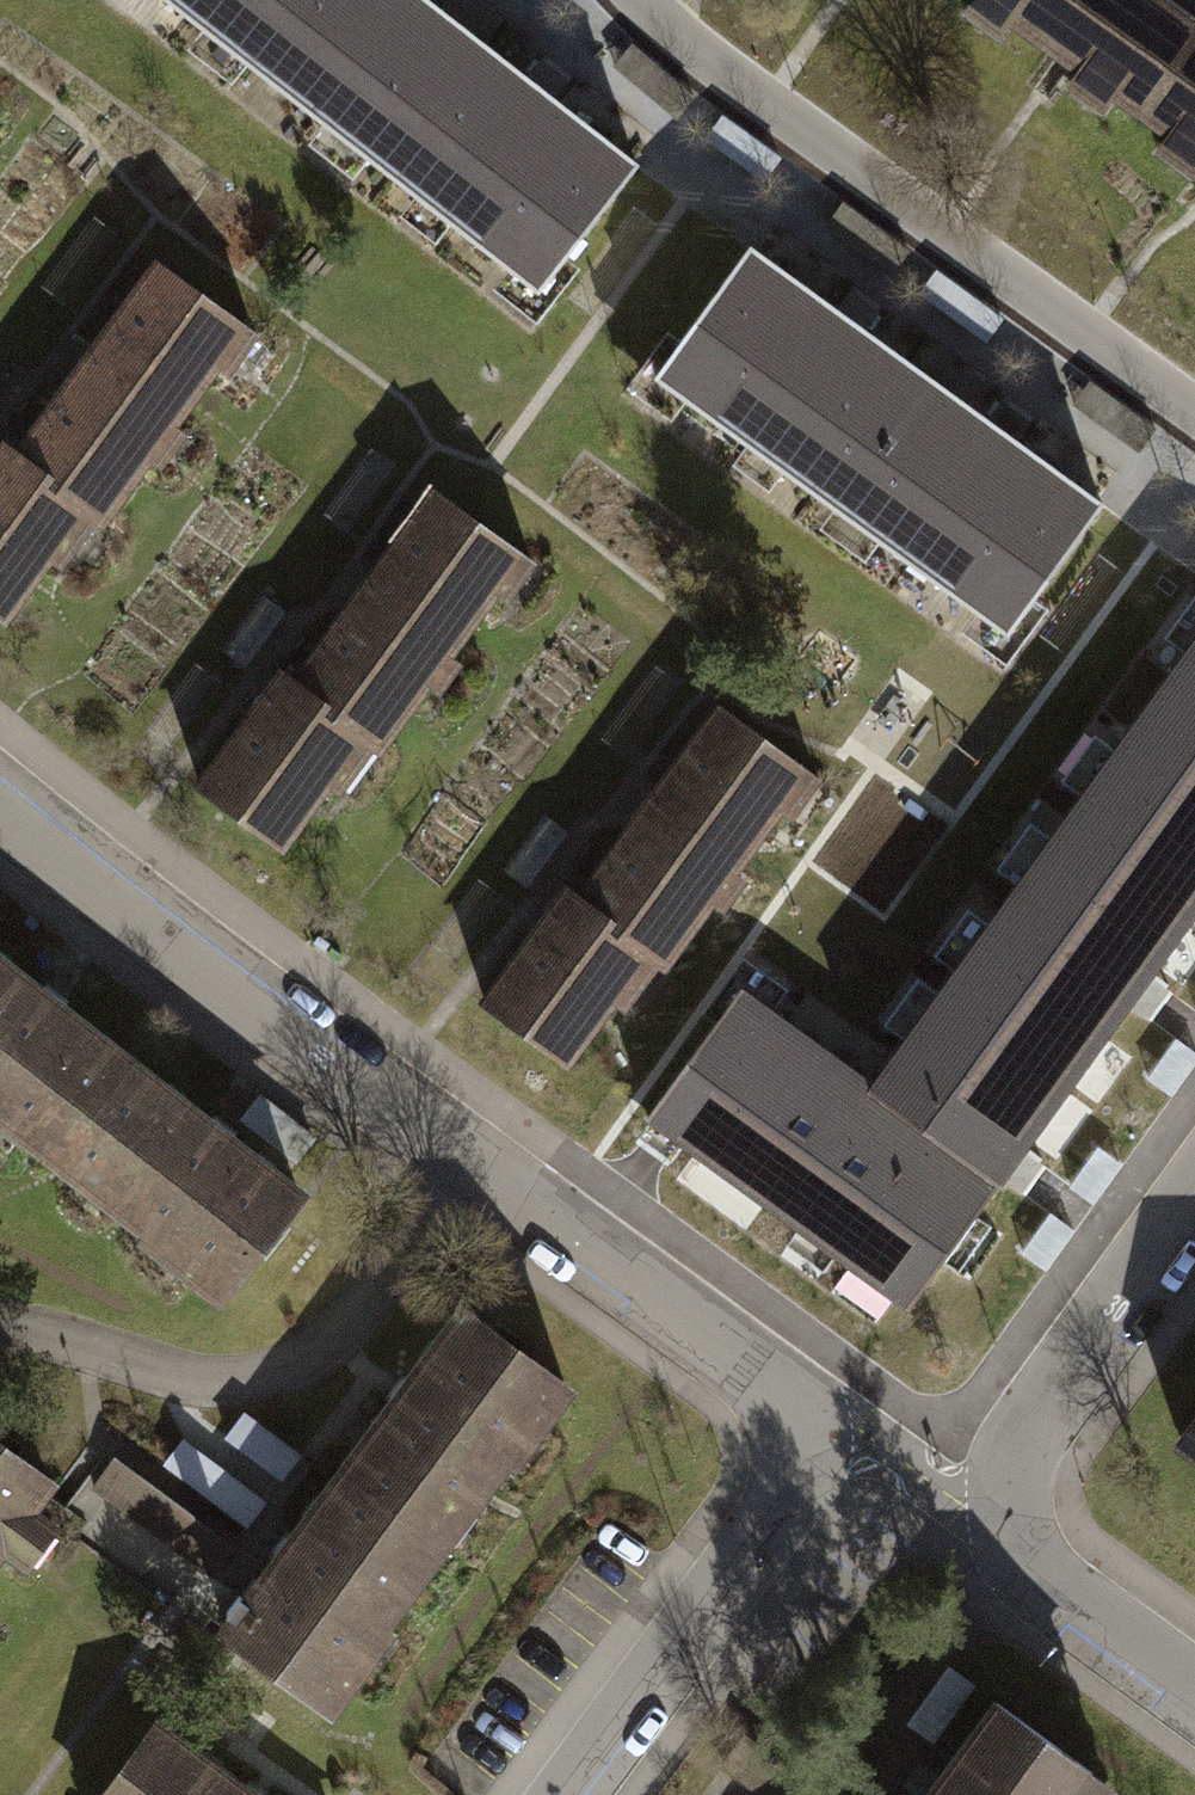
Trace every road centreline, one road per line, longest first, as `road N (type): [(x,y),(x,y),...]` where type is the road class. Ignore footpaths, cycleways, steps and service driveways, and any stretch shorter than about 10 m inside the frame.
road 1 (residential): [(643,0),(691,45),(1194,410)]
road 2 (residential): [(0,808),(474,1178)]
road 3 (residential): [(0,1327),(155,1377),(244,1387),(335,1347),(474,1178)]
road 4 (residential): [(567,1794),(787,1494),(804,1428)]
road 5 (residential): [(474,1178),(804,1428)]
road 6 (residential): [(1008,1498),(1020,1434),(1194,1195)]
road 7 (residential): [(1008,1498),(1028,1575),(1194,1698)]
road 8 (residential): [(804,1428),(851,1429),(890,1446),(929,1484),(966,1503),(1008,1498)]

